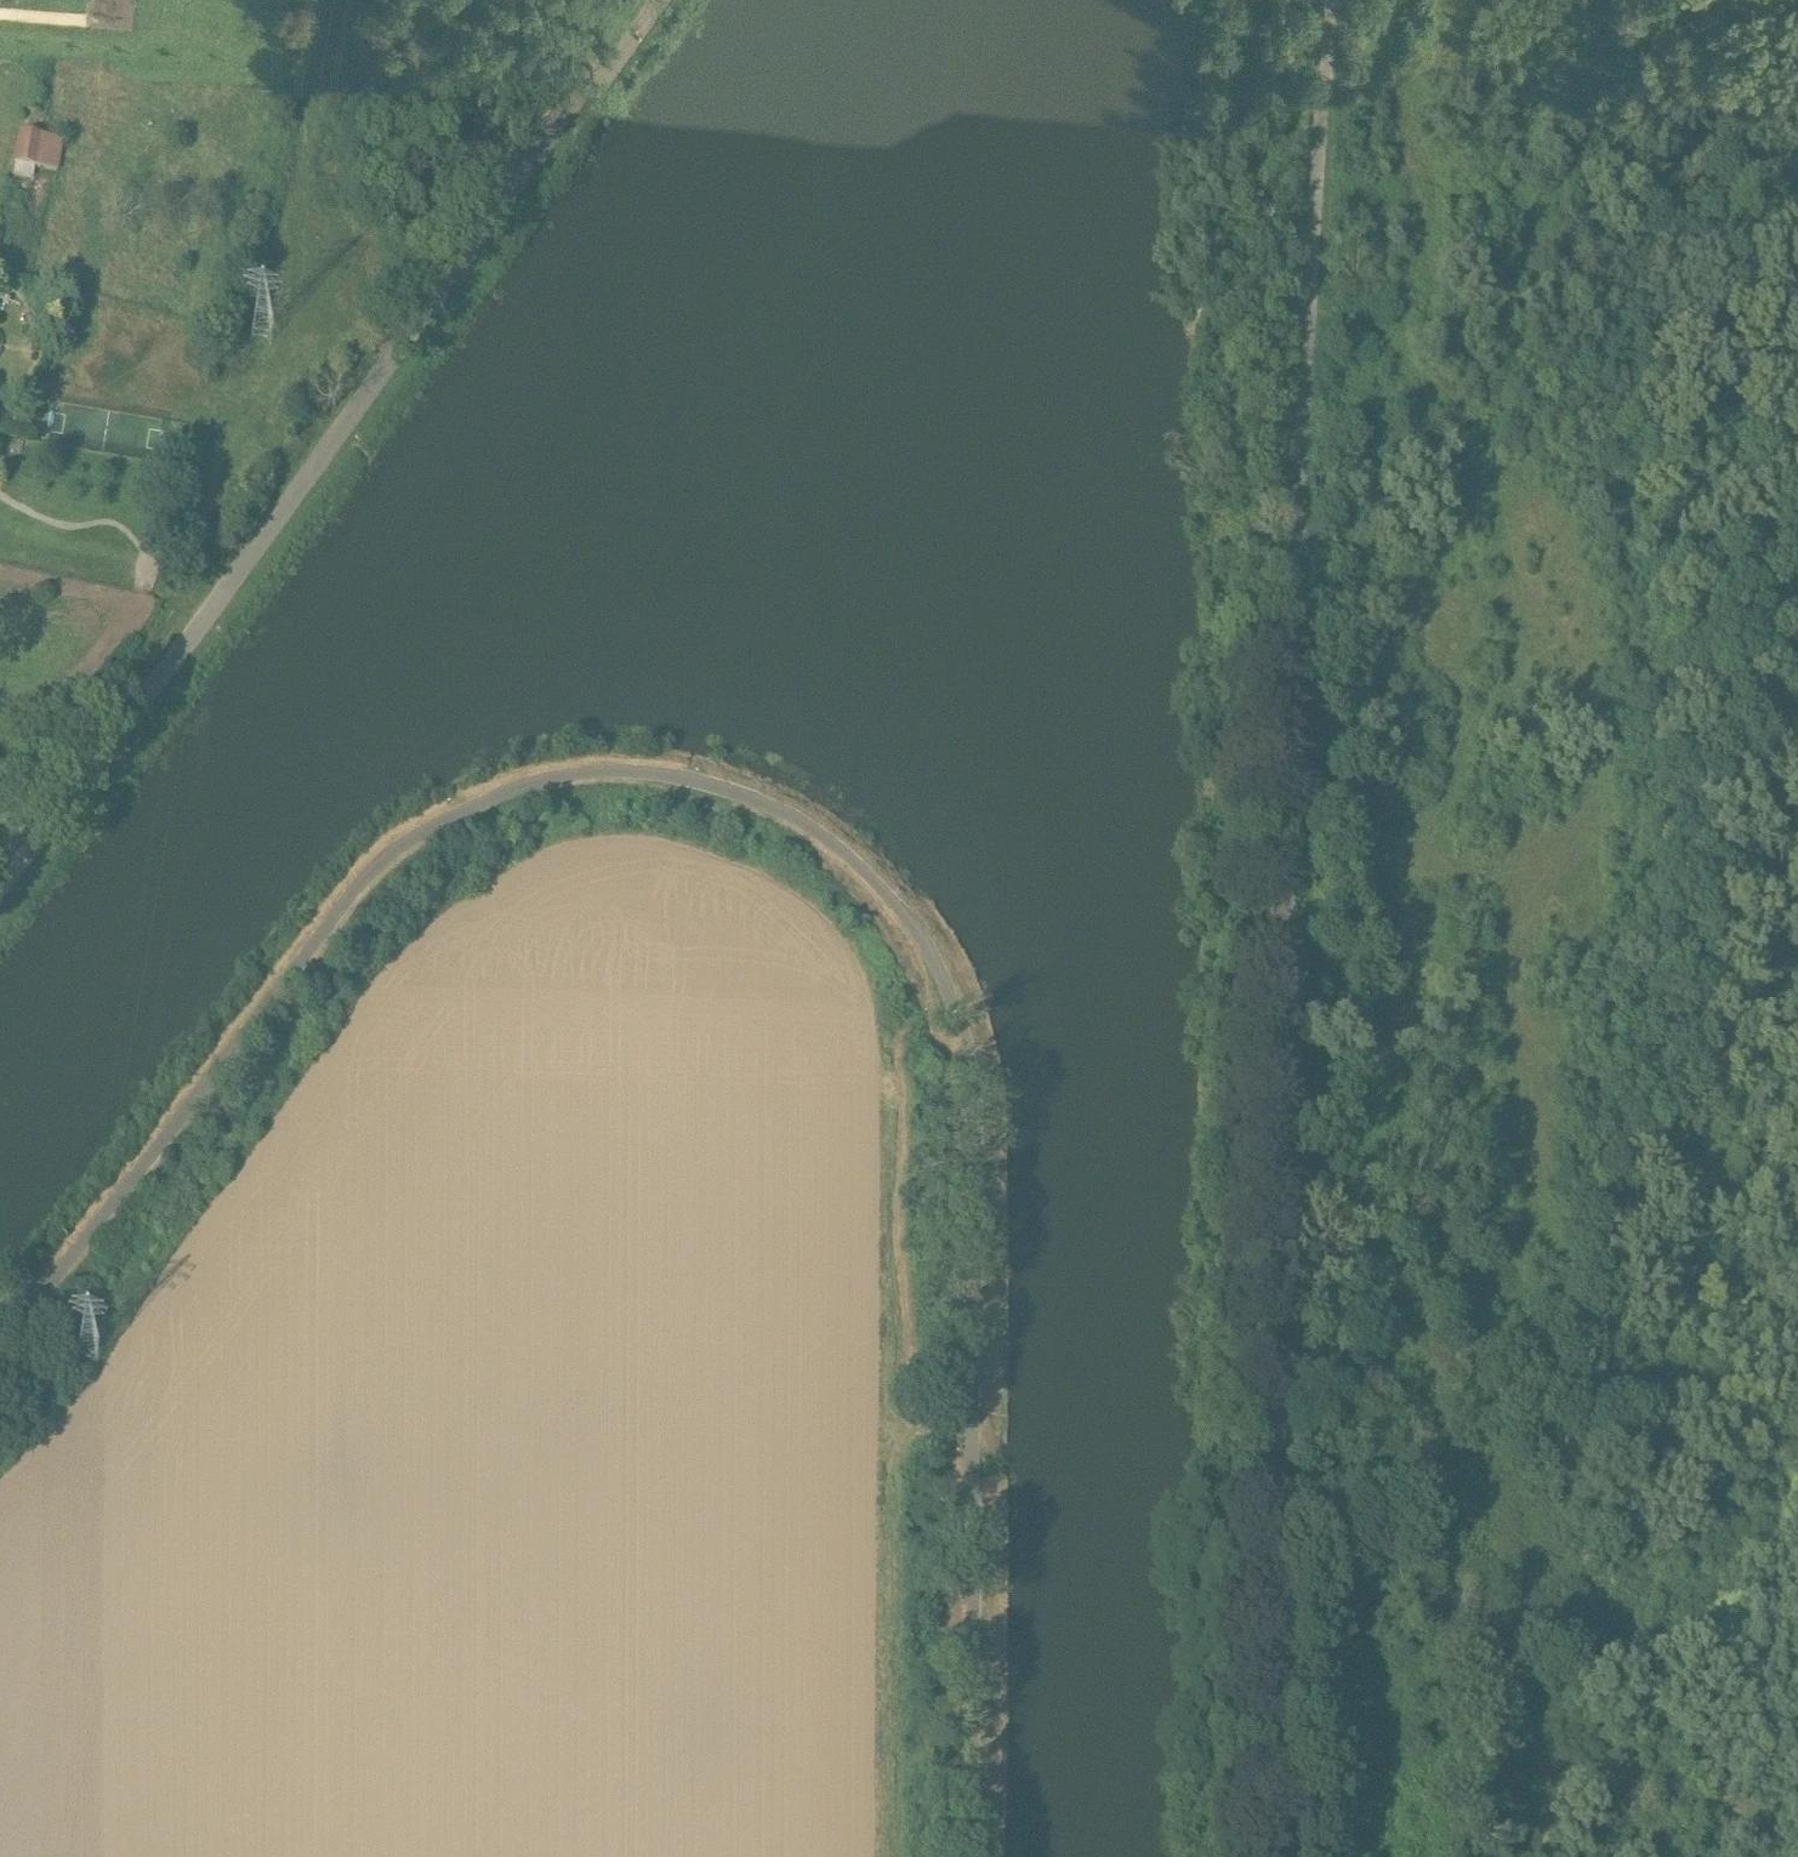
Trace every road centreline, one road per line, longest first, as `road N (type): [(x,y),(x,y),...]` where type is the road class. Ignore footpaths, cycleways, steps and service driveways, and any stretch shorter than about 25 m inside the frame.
road 1 (track): [(59,775),(211,587),(208,516),(231,449),(278,380),(287,341),(308,170),(308,58),(327,0)]

